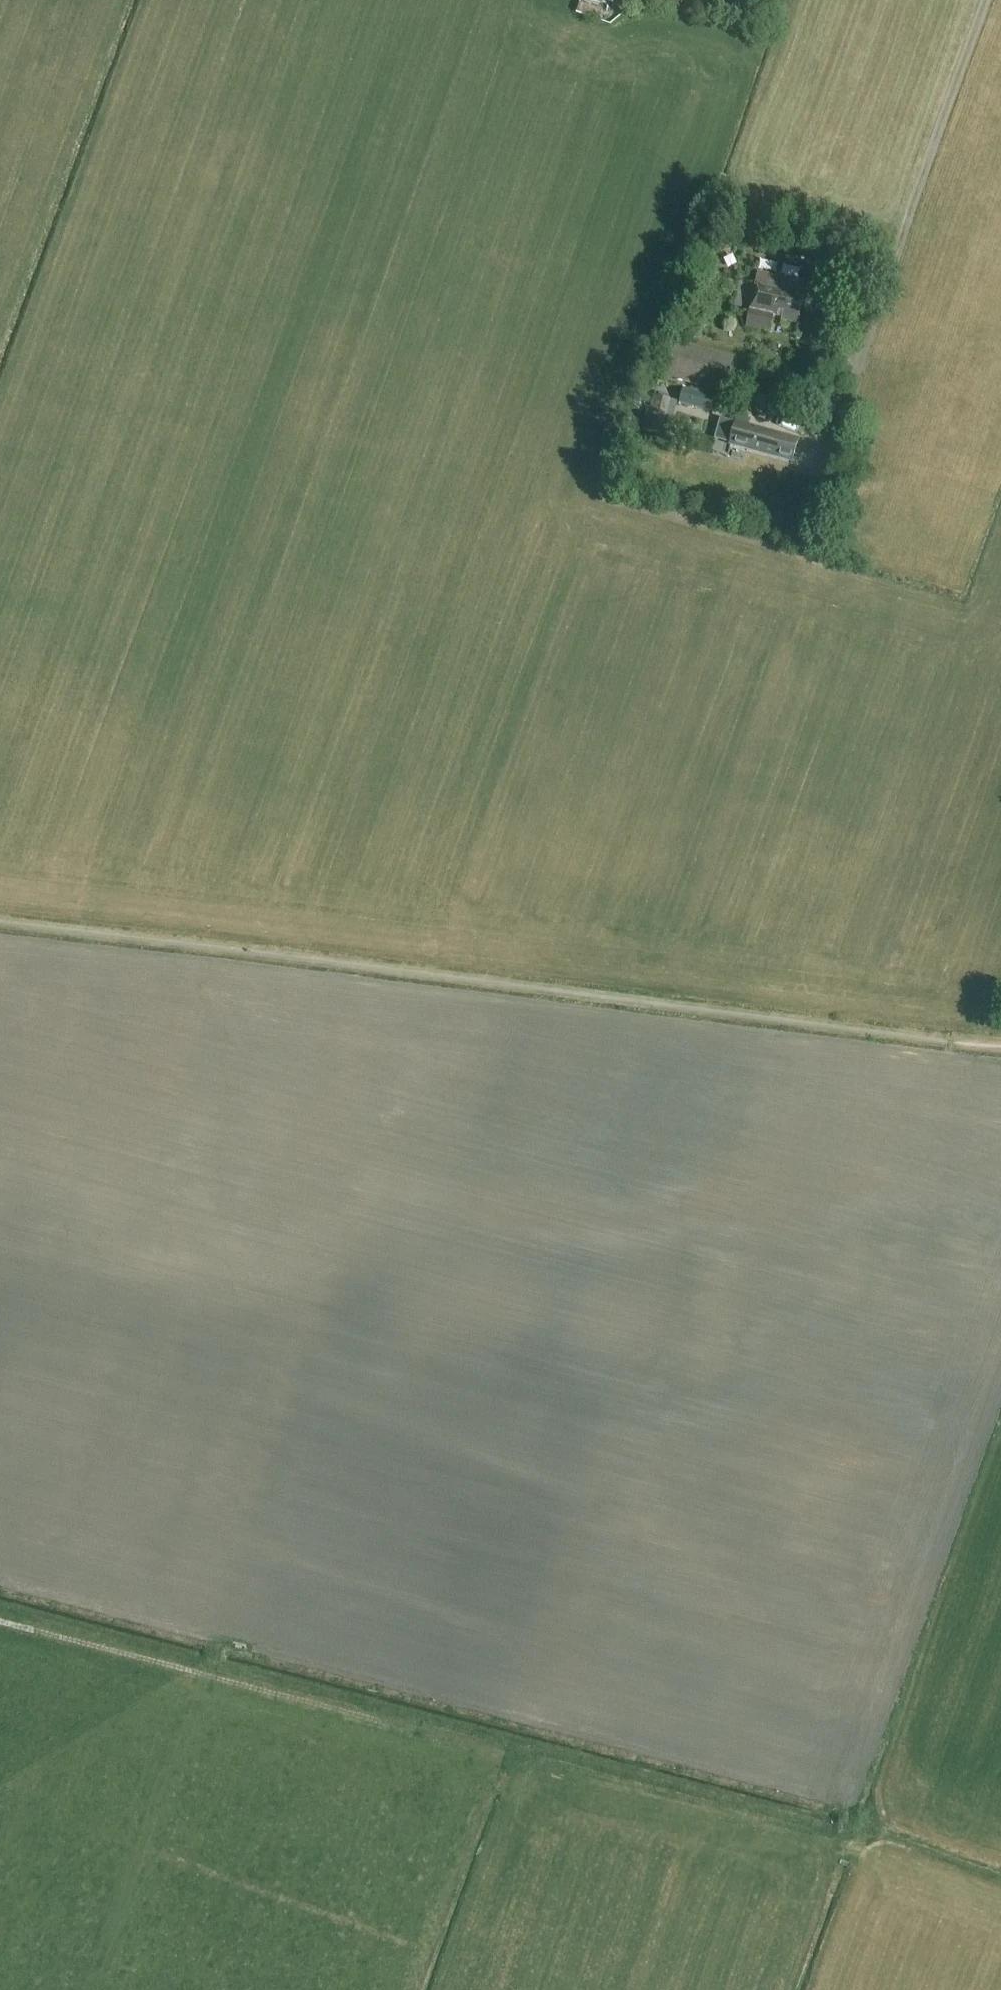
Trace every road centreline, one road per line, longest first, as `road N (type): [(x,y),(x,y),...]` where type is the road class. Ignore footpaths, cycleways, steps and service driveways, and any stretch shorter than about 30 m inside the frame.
road 1 (track): [(984,0),(880,291)]

